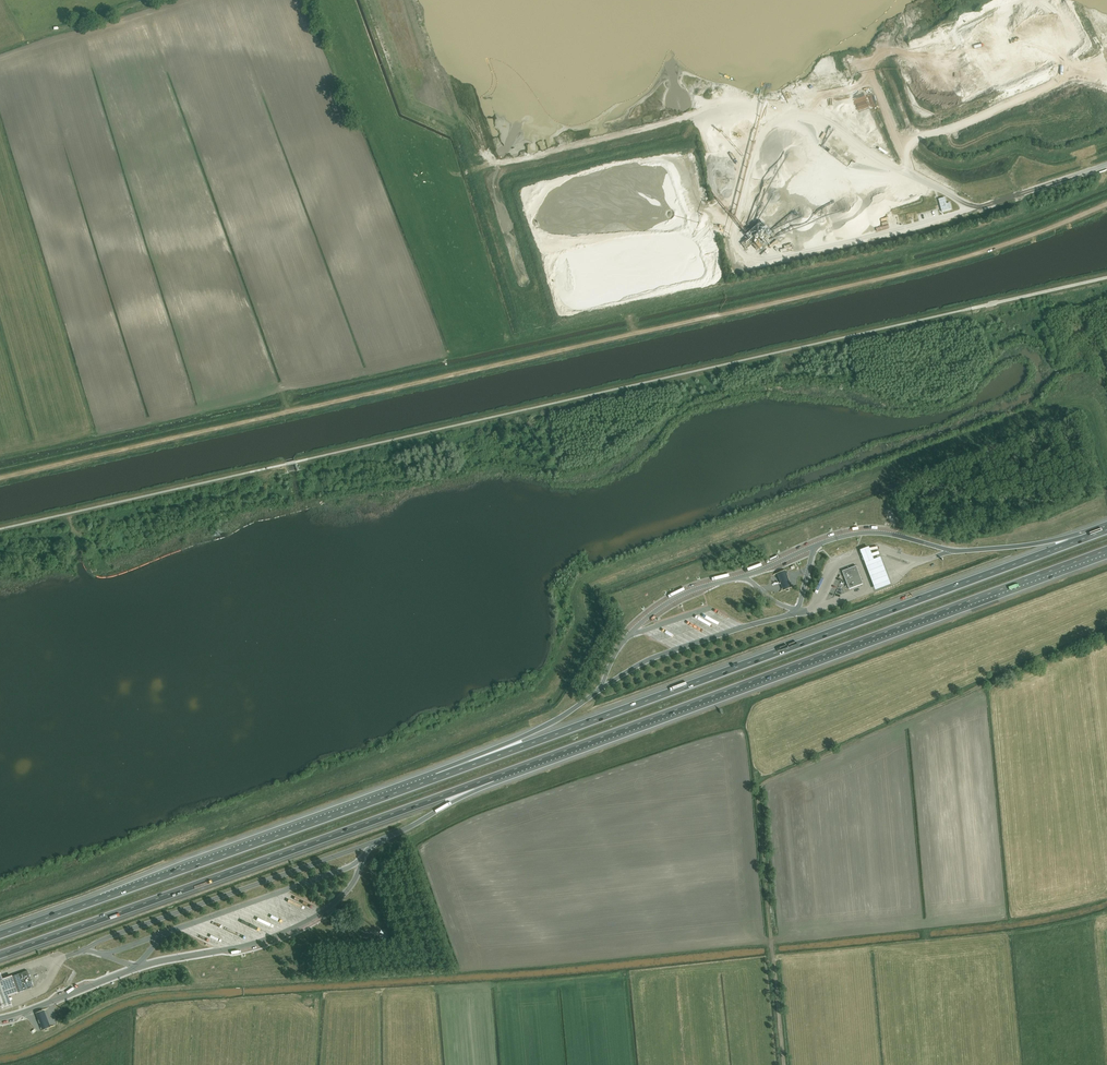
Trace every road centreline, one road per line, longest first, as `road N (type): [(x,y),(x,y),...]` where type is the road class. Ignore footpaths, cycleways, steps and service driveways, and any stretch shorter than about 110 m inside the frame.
road 1 (track): [(0,478),(904,272),(1106,203)]
road 2 (motorway): [(1089,536),(437,777)]
road 3 (track): [(1106,632),(760,787),(784,1064)]
road 4 (motorway): [(493,778),(1106,551)]
road 5 (motorway): [(0,954),(493,778)]
road 6 (motorway): [(437,777),(0,933)]
road 7 (unclassified): [(1106,165),(881,233)]
road 8 (motorway): [(600,690),(552,724),(437,777)]
road 9 (track): [(145,0),(0,50)]
road 10 (motorway): [(1089,536),(951,551)]
road 11 (motorway): [(371,844),(493,778)]
road 12 (unclassified): [(1106,277),(987,304)]

